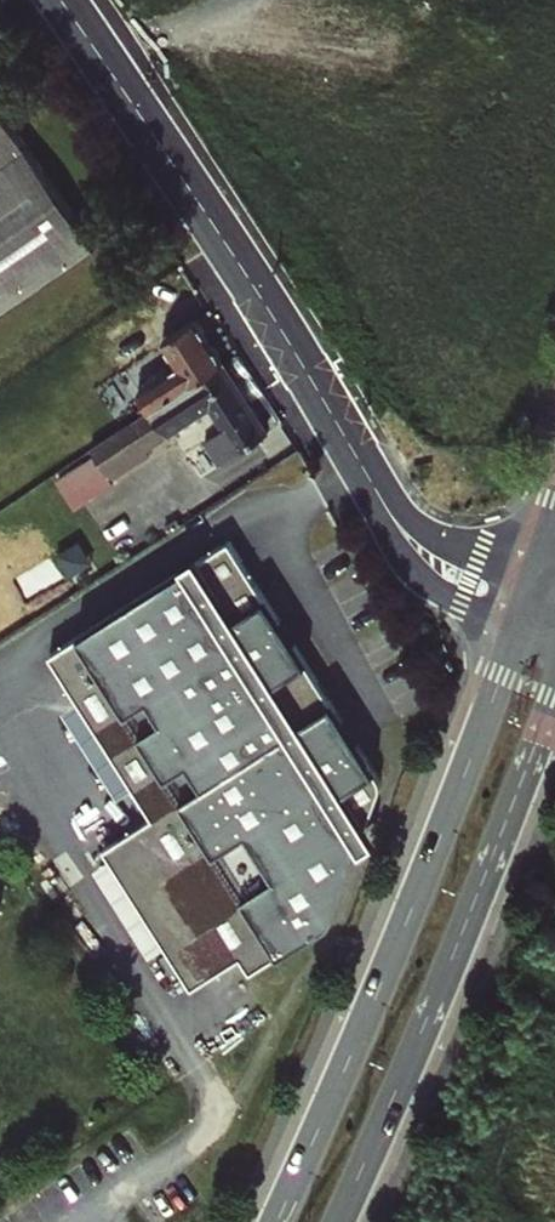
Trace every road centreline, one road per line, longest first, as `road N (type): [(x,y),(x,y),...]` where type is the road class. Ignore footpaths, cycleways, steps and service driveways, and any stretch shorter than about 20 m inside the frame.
road 1 (primary): [(520,621),(409,909),(273,1221)]
road 2 (residential): [(59,0),(246,276),(366,475)]
road 3 (primary): [(340,1221),(554,710)]
road 4 (residential): [(366,475),(396,544),(423,581),(459,603),(520,621)]
road 5 (residential): [(539,572),(429,536),(366,475)]

